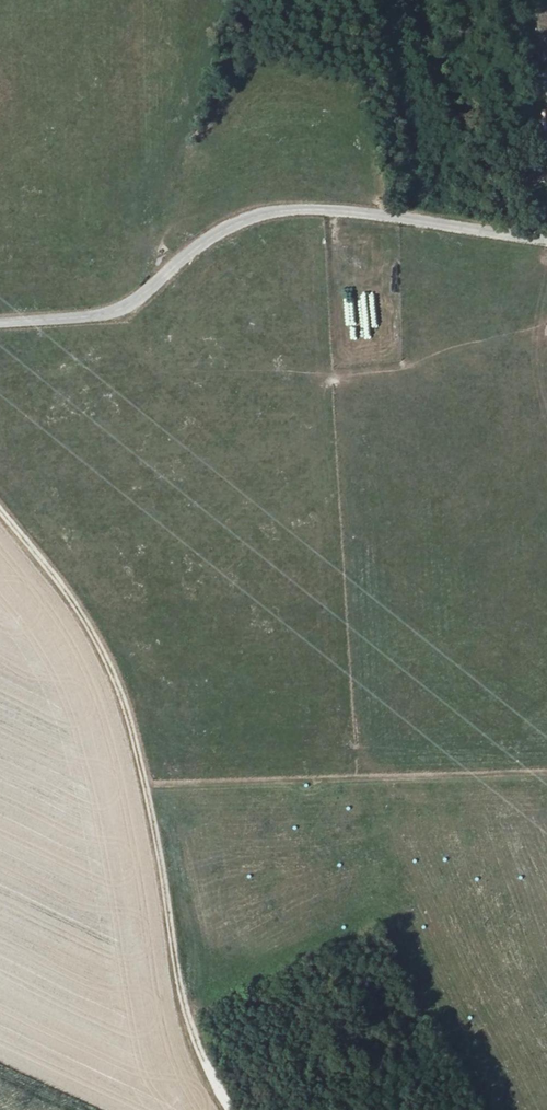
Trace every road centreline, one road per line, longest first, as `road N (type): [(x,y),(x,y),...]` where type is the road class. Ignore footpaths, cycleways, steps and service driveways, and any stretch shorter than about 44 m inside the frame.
road 1 (track): [(0,507),(95,631),(145,782),(189,1039),(230,1109)]
road 2 (unclassified): [(0,323),(118,311),(216,233),(278,212),(372,214),(546,239)]

